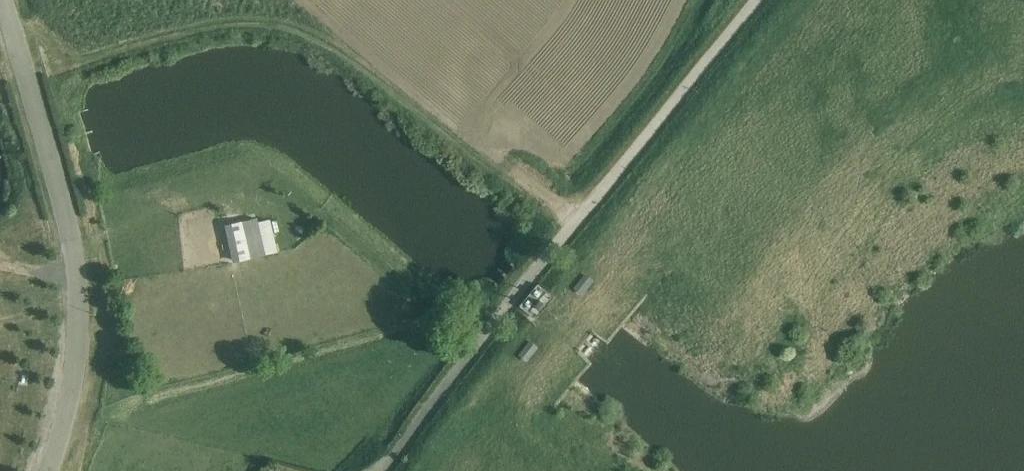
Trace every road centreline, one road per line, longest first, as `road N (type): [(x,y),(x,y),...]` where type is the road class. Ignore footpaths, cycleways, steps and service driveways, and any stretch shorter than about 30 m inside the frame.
road 1 (unclassified): [(385,470),(576,217),(758,0)]
road 2 (tertiary): [(51,470),(76,380),(81,309),(72,245),(5,0)]
road 3 (track): [(72,245),(177,202),(224,195),(261,198),(300,220)]

